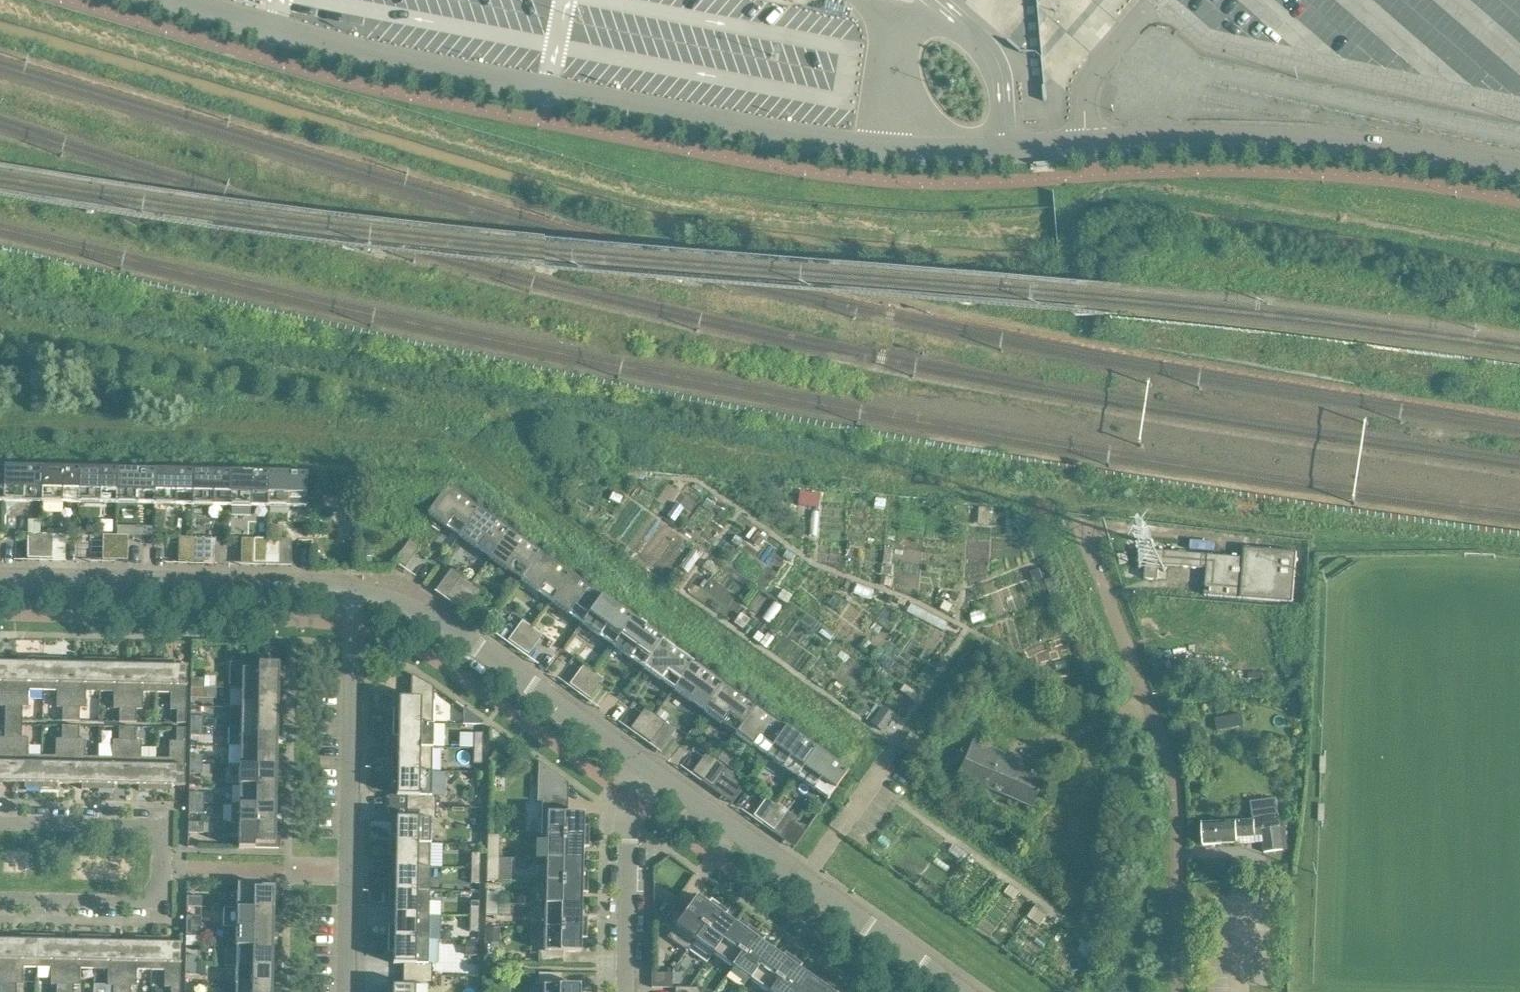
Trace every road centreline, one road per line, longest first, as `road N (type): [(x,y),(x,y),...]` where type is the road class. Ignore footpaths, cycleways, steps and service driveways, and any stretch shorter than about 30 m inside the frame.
road 1 (unclassified): [(1519,168),(1305,140),(1002,149),(840,144),(549,91),(284,33),(174,0)]
road 2 (residential): [(1176,991),(1174,797),(1079,529)]
road 3 (residential): [(345,991),(361,592)]
road 4 (tertiary): [(963,991),(645,764)]
road 5 (residential): [(0,905),(149,909),(161,870),(160,841),(148,828),(0,823)]
road 6 (tertiary): [(361,592),(0,579)]
road 7 (tertiary): [(645,764),(452,628),(361,592)]
road 8 (residential): [(624,991),(628,796),(645,764)]

